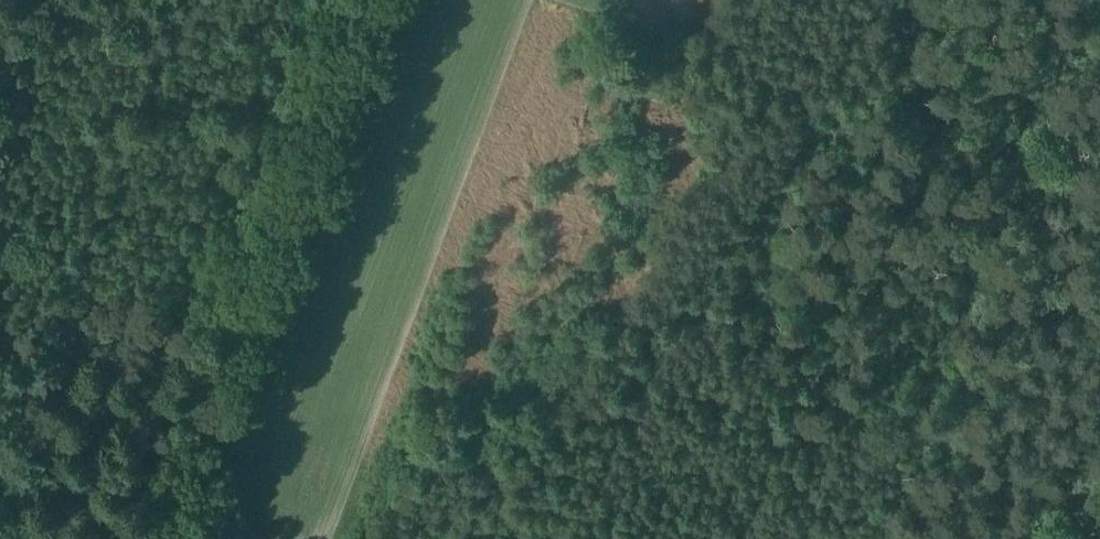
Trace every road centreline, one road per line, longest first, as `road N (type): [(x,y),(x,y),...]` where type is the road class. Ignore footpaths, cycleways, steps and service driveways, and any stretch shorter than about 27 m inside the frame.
road 1 (track): [(316,0),(122,538)]

